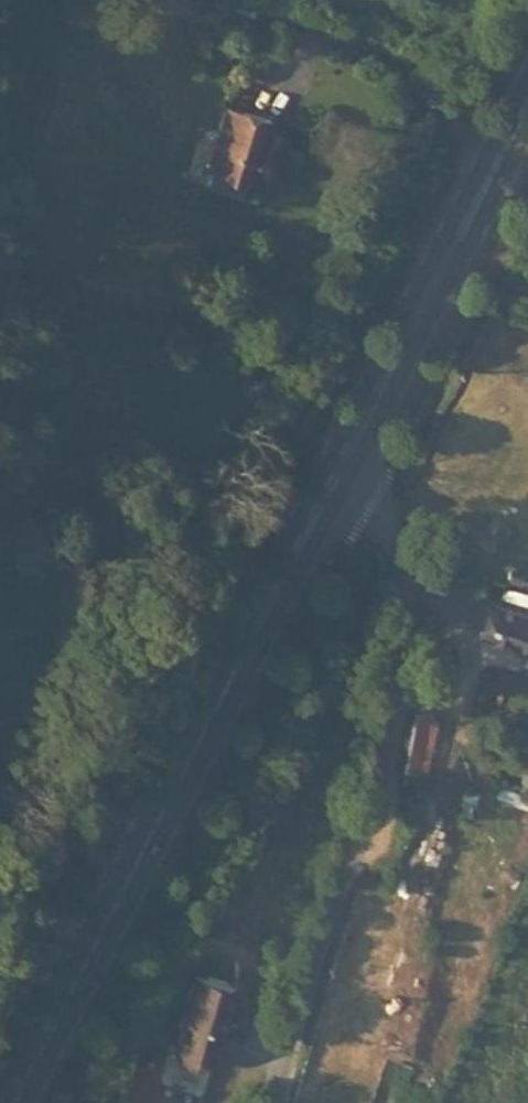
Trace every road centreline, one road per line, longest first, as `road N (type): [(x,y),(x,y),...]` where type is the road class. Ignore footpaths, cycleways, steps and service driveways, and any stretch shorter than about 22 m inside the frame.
road 1 (secondary): [(359,432),(15,1102)]
road 2 (unclassified): [(359,432),(388,565),(374,765),(359,844),(274,1102)]
road 3 (secondary): [(472,210),(359,432)]
road 4 (secondary): [(527,83),(472,210)]

